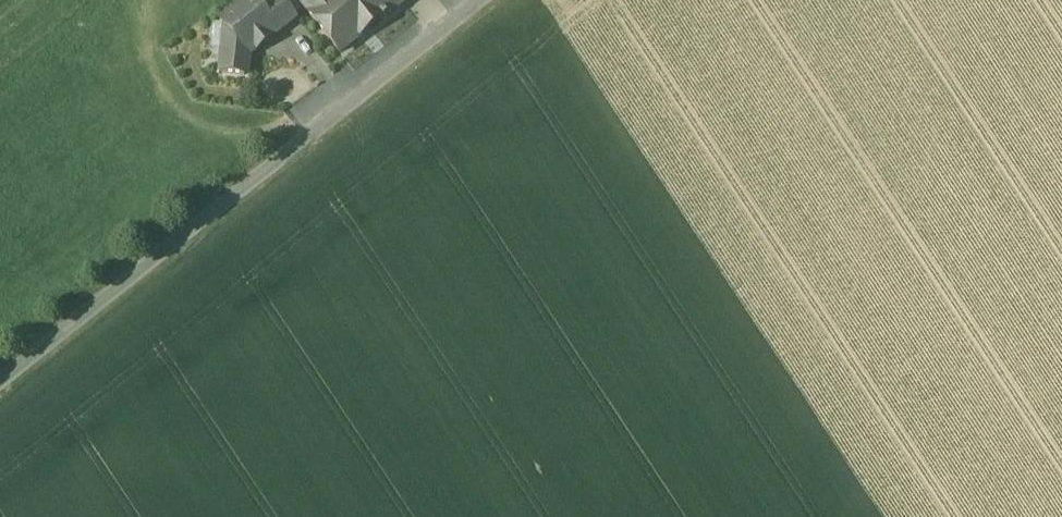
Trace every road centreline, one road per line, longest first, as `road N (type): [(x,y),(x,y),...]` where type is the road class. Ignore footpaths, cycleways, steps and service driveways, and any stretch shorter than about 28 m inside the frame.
road 1 (residential): [(481,0),(0,389)]

